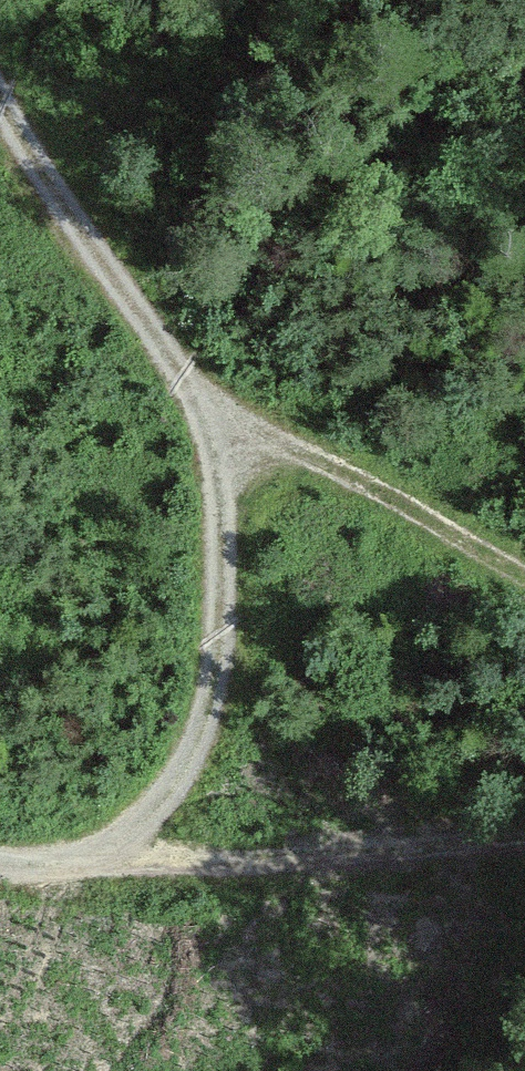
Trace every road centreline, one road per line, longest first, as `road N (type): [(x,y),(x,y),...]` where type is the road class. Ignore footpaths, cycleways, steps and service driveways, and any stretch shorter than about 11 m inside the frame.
road 1 (track): [(209,401),(224,567),(212,724),(146,821),(44,880),(0,872)]
road 2 (track): [(524,844),(44,880)]
road 3 (track): [(0,82),(209,401)]
road 4 (track): [(524,578),(209,401)]

